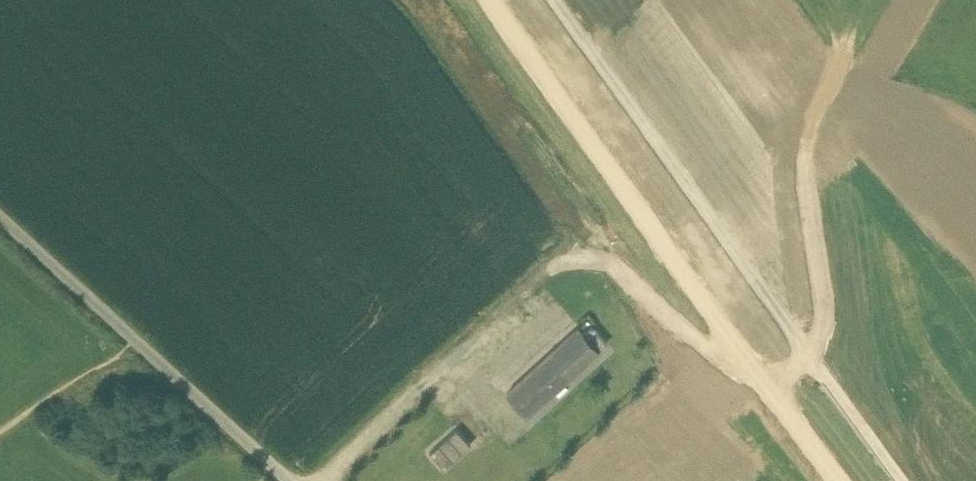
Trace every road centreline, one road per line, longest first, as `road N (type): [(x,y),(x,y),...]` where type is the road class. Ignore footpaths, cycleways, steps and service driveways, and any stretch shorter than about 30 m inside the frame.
road 1 (track): [(850,42),(806,145),(820,318),(762,378),(613,268),(577,260),(541,273)]
road 2 (track): [(491,0),(664,252),(839,480)]
road 3 (track): [(561,0),(903,480)]
road 4 (unclassified): [(290,480),(0,219)]

